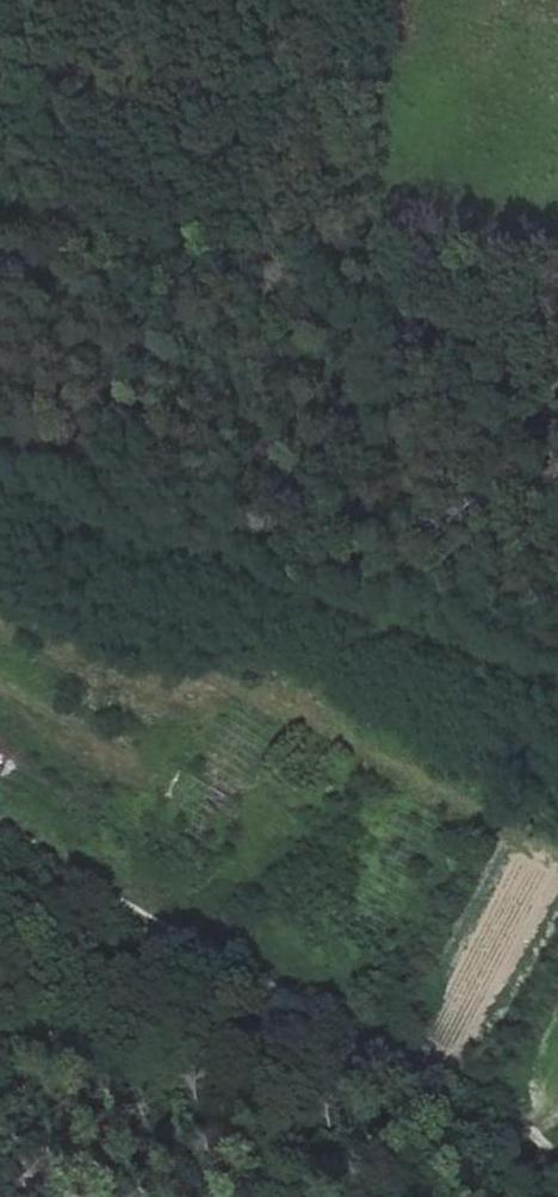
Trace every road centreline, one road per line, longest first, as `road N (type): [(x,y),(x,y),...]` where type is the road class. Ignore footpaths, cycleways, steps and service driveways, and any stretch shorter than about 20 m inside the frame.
road 1 (track): [(557,1168),(0,826)]
road 2 (track): [(0,572),(70,617),(343,739),(557,856)]

